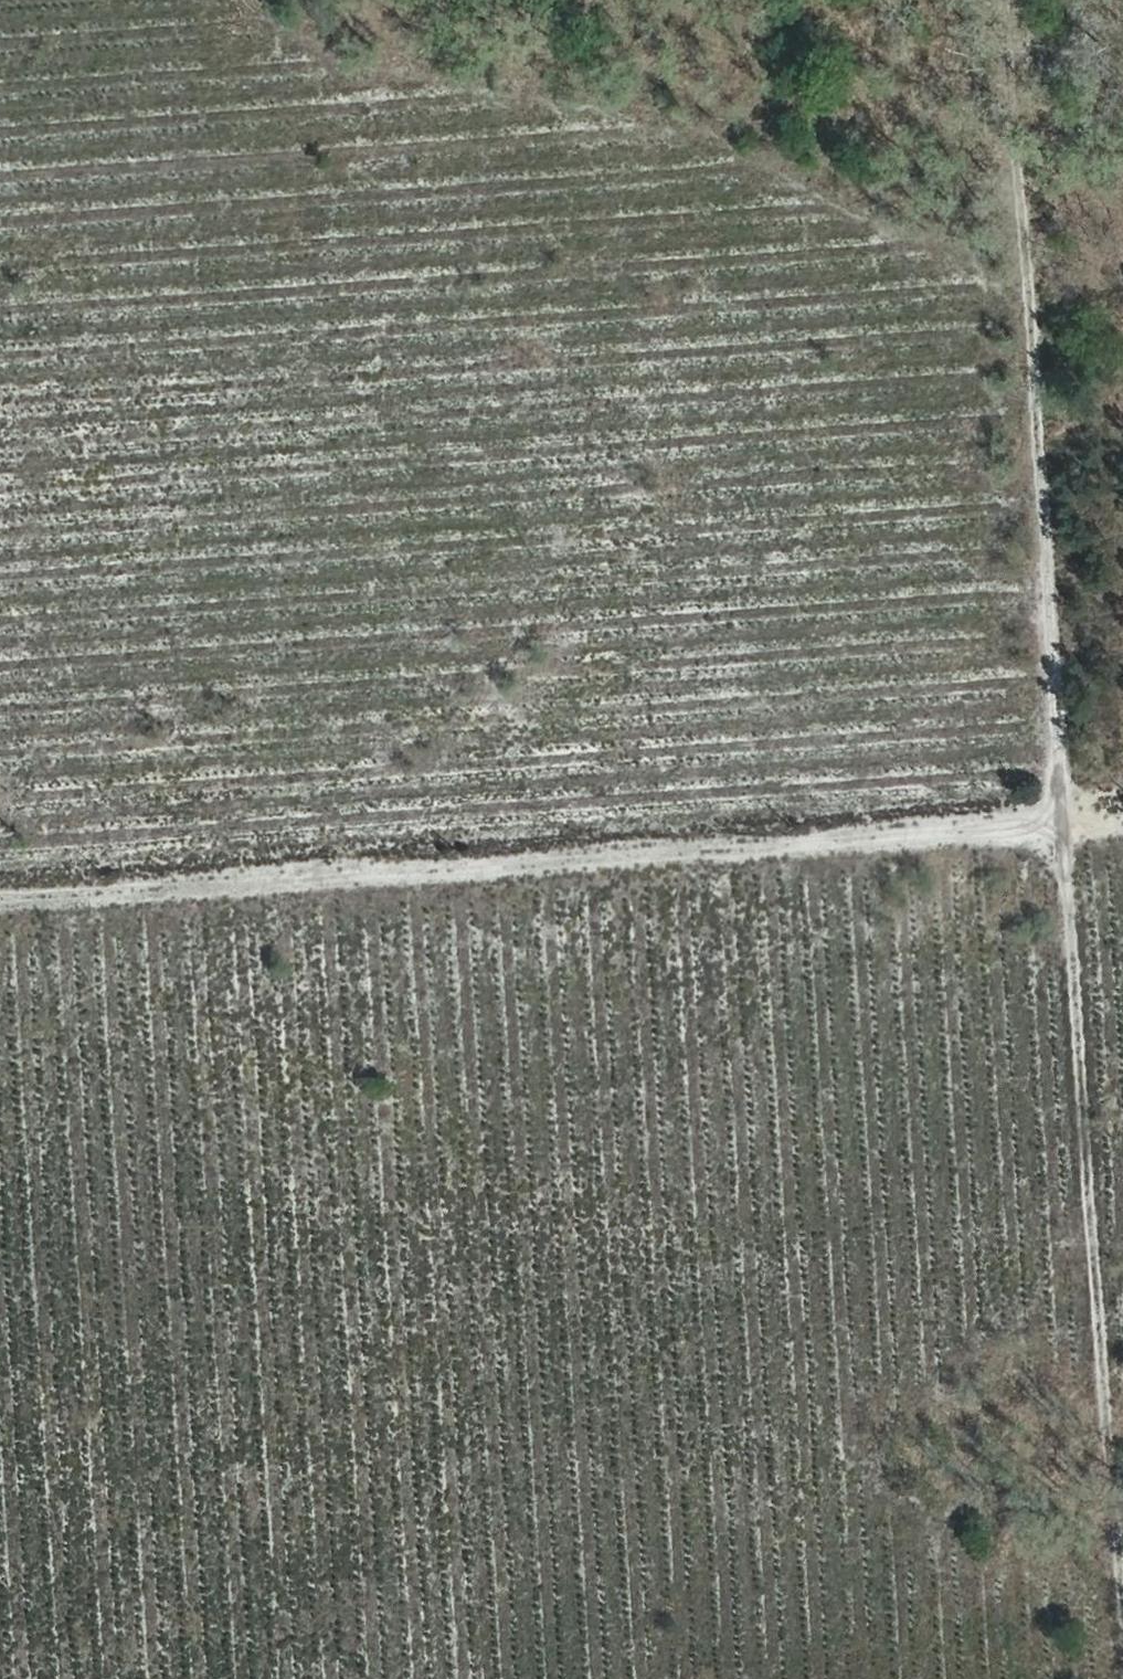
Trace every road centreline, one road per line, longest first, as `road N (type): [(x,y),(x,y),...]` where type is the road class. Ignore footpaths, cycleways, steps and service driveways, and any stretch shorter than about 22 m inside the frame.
road 1 (track): [(1122,1546),(998,0)]
road 2 (track): [(1122,823),(0,893)]

